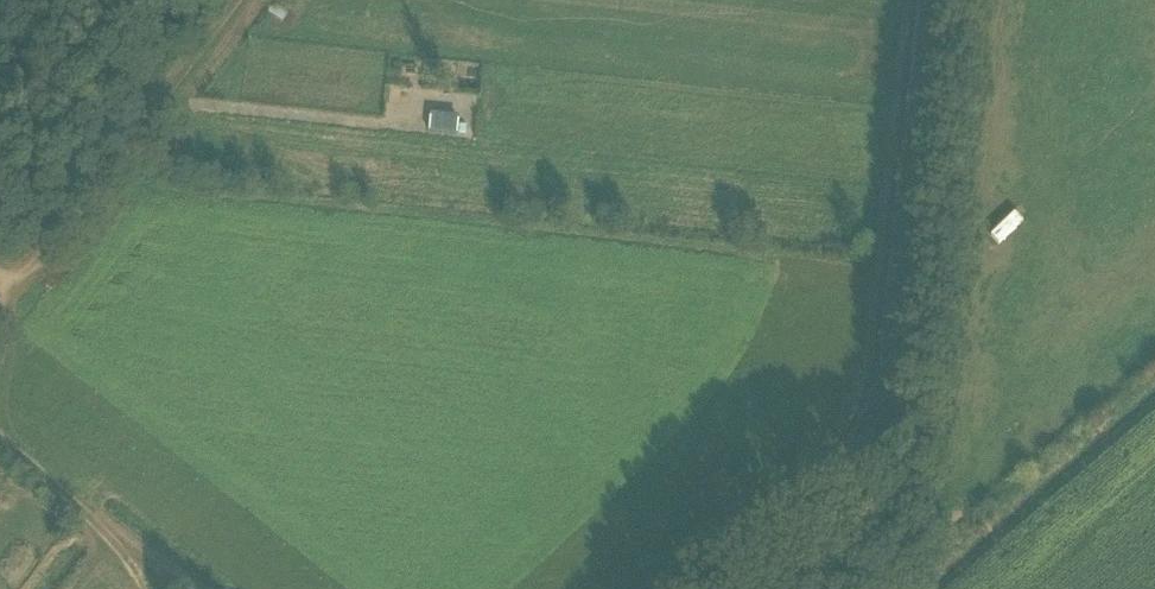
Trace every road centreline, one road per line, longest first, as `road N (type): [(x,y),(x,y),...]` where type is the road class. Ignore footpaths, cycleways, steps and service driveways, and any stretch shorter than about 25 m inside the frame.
road 1 (track): [(232,0),(136,146),(15,282)]
road 2 (track): [(154,588),(108,532),(0,437)]

